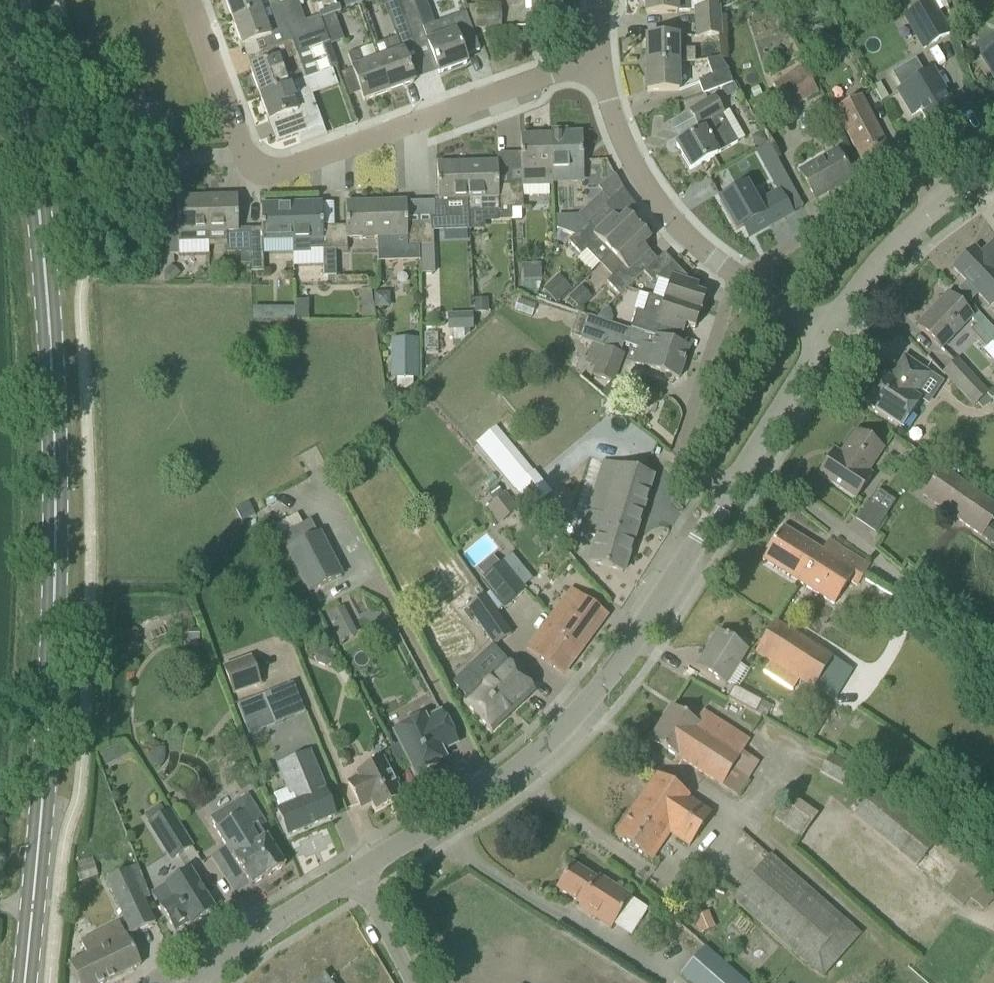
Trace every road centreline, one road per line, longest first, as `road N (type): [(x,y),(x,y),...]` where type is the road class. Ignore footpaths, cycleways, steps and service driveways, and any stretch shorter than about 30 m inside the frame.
road 1 (primary): [(25,982),(54,563),(52,380),(39,201),(7,0)]
road 2 (unclassified): [(349,872),(515,766),(569,716),(622,655),(746,465)]
road 3 (residential): [(587,60),(261,160),(225,116),(187,0)]
road 4 (residential): [(820,330),(741,278),(641,189),(601,118),(587,60)]
road 5 (unclassified): [(746,465),(951,628)]
road 6 (unclassified): [(820,330),(885,249),(993,168)]
road 7 (unclassified): [(206,982),(268,925),(349,872)]
road 8 (unclassified): [(746,465),(820,330)]
road 9 (unclassified): [(408,982),(349,872)]

